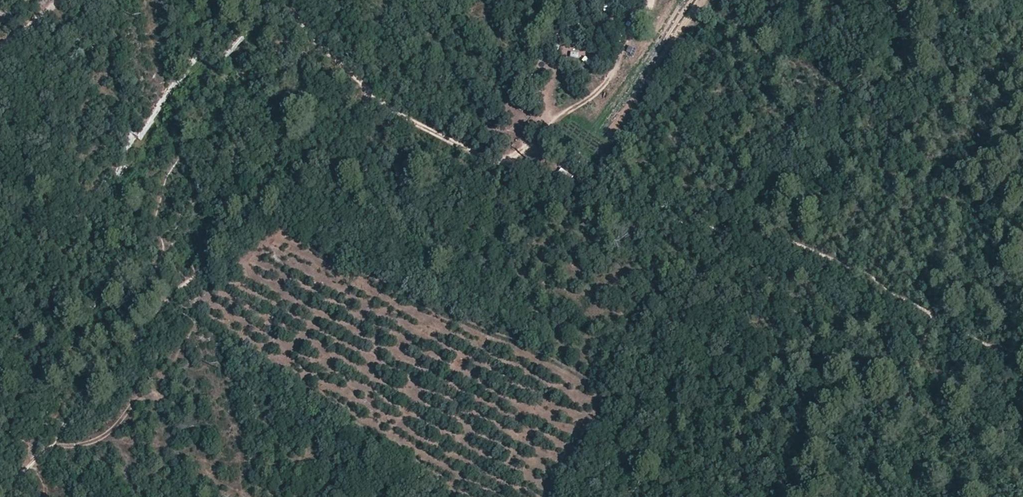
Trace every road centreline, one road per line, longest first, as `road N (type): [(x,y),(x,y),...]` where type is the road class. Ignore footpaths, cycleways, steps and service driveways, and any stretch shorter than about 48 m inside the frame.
road 1 (track): [(286,0),(318,45),(373,97),(479,156)]

